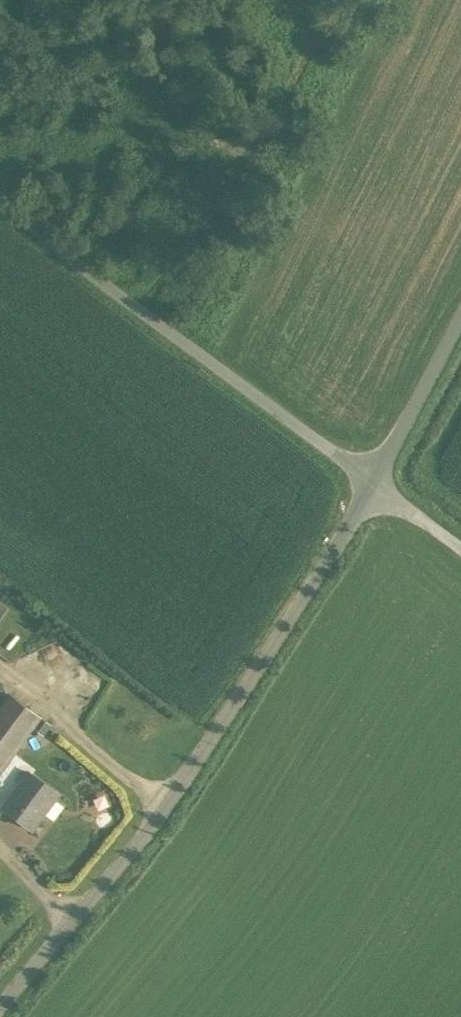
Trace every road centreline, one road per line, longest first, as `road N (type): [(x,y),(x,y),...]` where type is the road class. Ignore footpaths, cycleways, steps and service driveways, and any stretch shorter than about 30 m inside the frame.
road 1 (unclassified): [(0,173),(132,287),(379,471),(460,313)]

